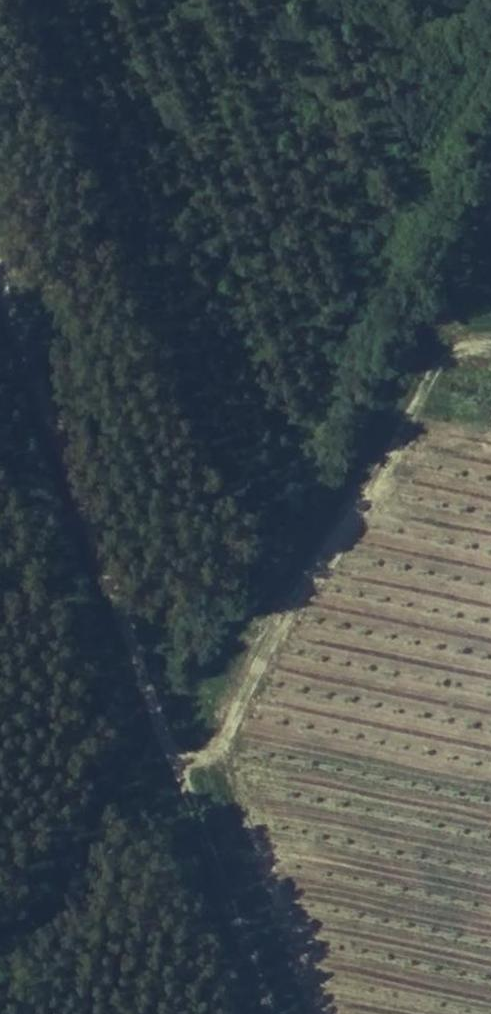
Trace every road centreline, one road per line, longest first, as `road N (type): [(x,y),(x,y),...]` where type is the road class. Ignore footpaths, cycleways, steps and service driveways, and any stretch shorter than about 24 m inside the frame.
road 1 (track): [(180,758),(386,399),(441,367),(490,377)]
road 2 (track): [(180,758),(0,271)]
road 3 (track): [(272,1013),(180,758)]

